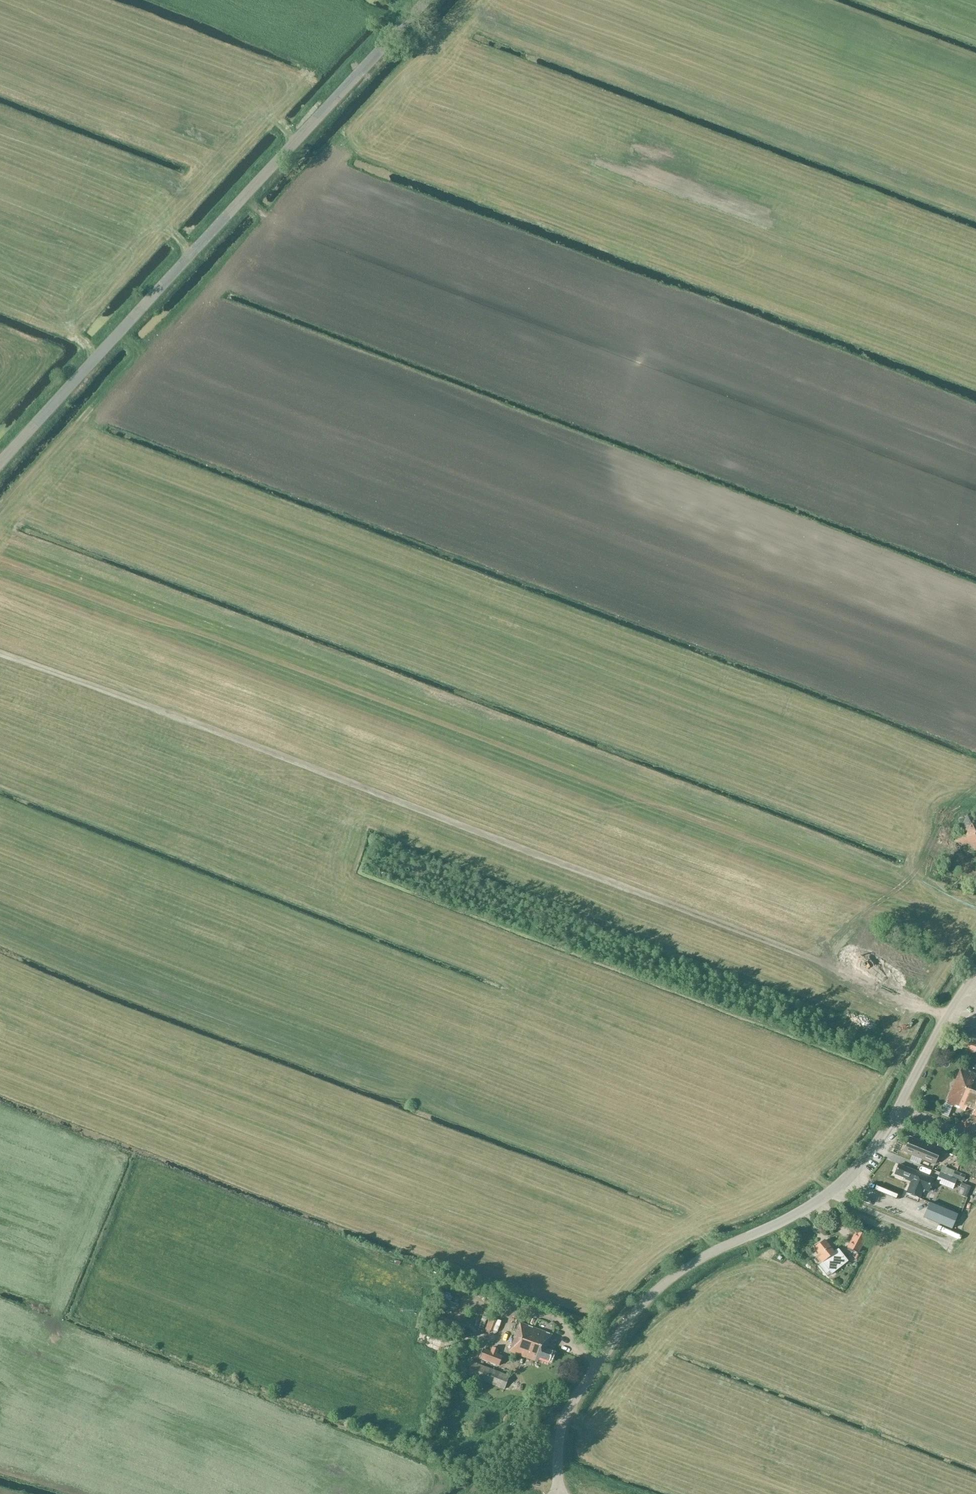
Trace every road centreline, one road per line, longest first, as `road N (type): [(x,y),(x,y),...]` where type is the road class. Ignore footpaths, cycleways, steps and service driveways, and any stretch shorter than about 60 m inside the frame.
road 1 (track): [(946,1016),(0,653)]
road 2 (tertiary): [(557,1493),(566,1415),(630,1318),(691,1264),(844,1181),(891,1120),(975,970)]
road 3 (tertiary): [(0,456),(422,0)]

